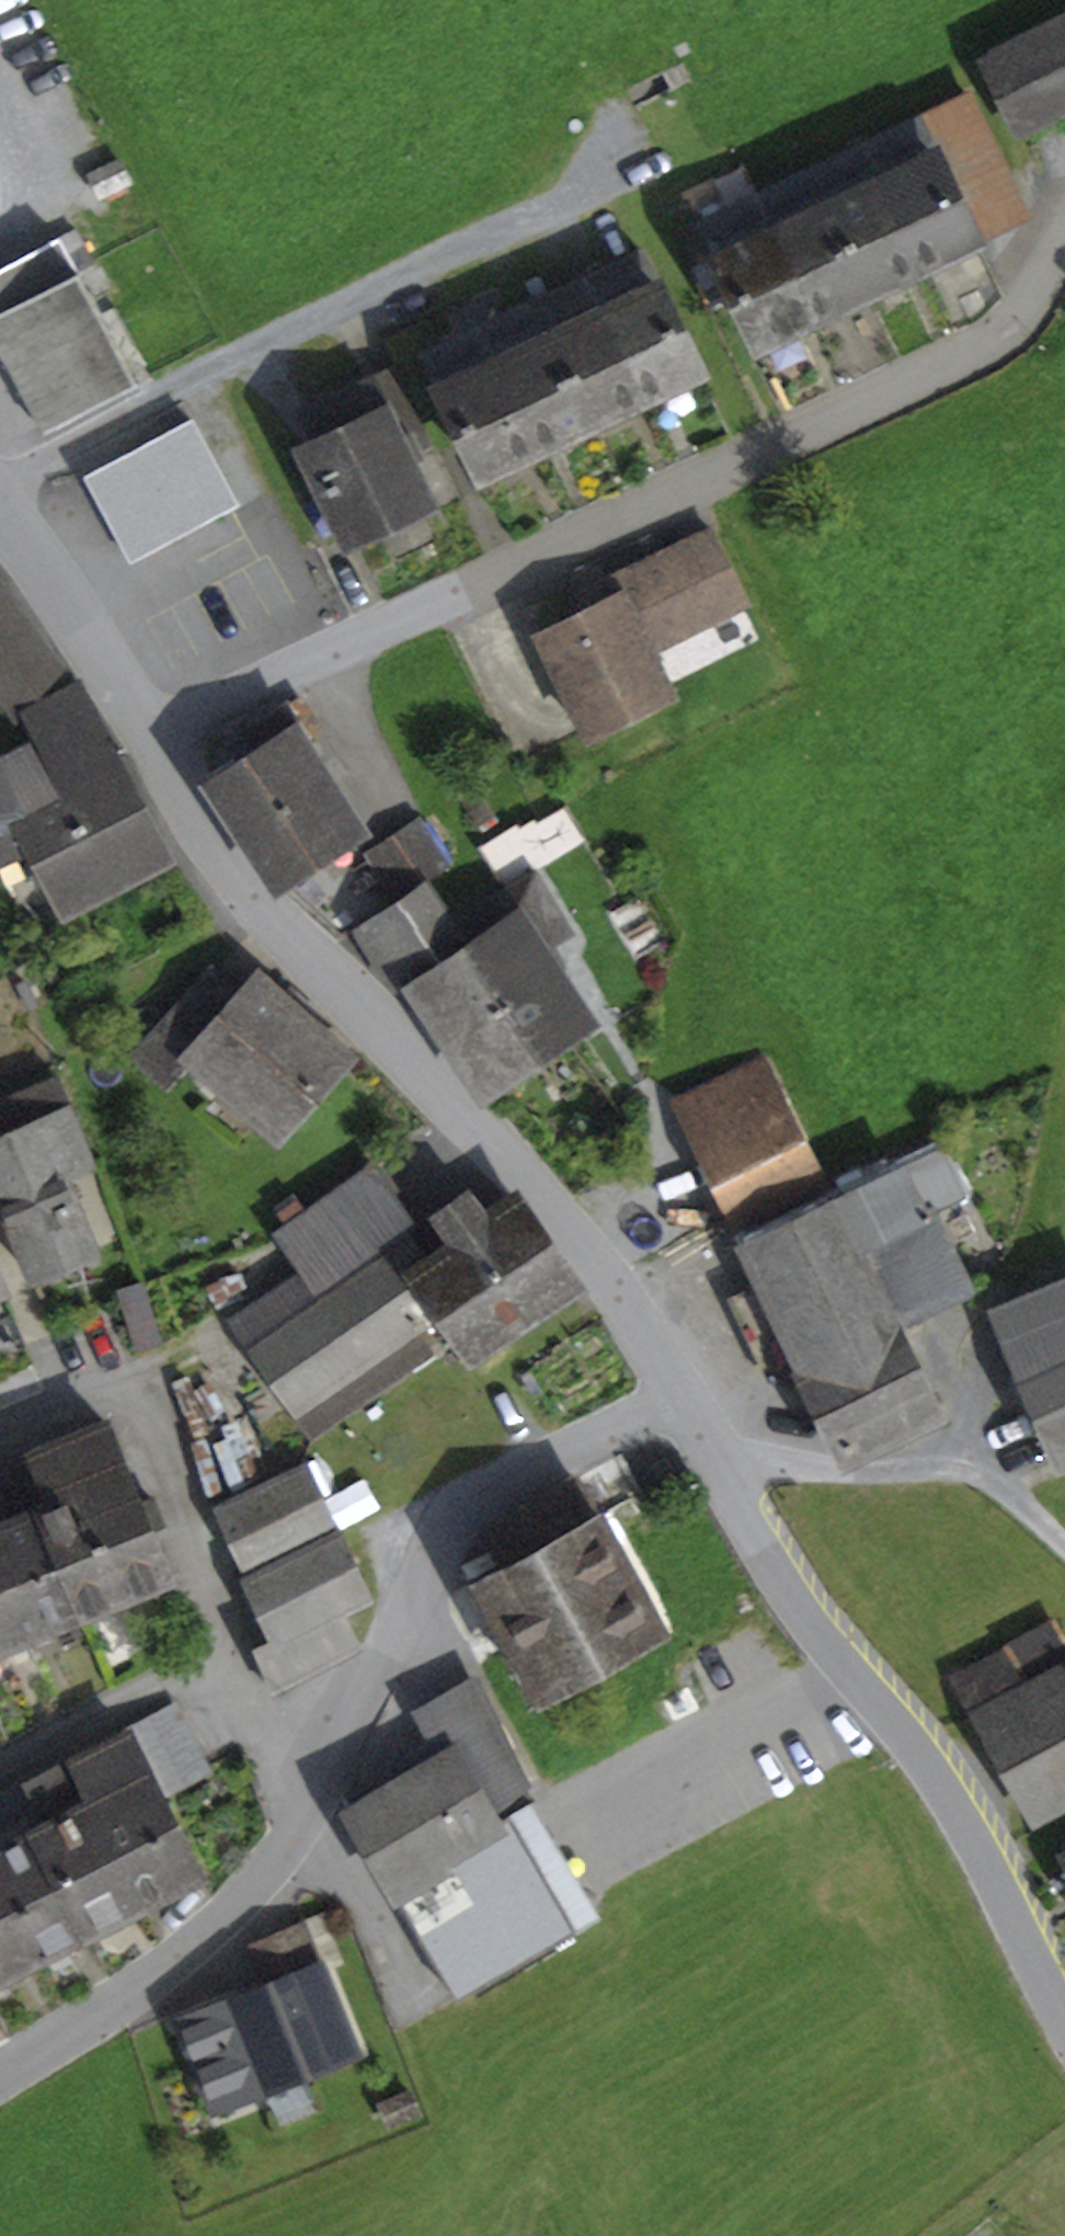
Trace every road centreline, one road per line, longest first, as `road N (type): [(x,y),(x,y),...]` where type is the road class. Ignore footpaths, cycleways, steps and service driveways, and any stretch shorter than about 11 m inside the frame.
road 1 (residential): [(151,743),(966,363),(1031,306),(1064,252)]
road 2 (residential): [(151,743),(237,878),(547,1196),(674,1391)]
road 3 (residential): [(674,1391),(785,1578),(856,1676),(929,1757),(1064,2004)]
road 4 (residential): [(294,1826),(441,1536),(477,1495),(674,1391)]
road 5 (residential): [(0,1437),(140,1380),(234,1651)]
road 6 (residential): [(0,2073),(114,2005),(221,1922),(264,1877),(294,1826)]
road 7 (residential): [(0,513),(151,743)]
road 8 (residential): [(0,1769),(234,1651)]
road 9 (residential): [(234,1651),(294,1826)]

